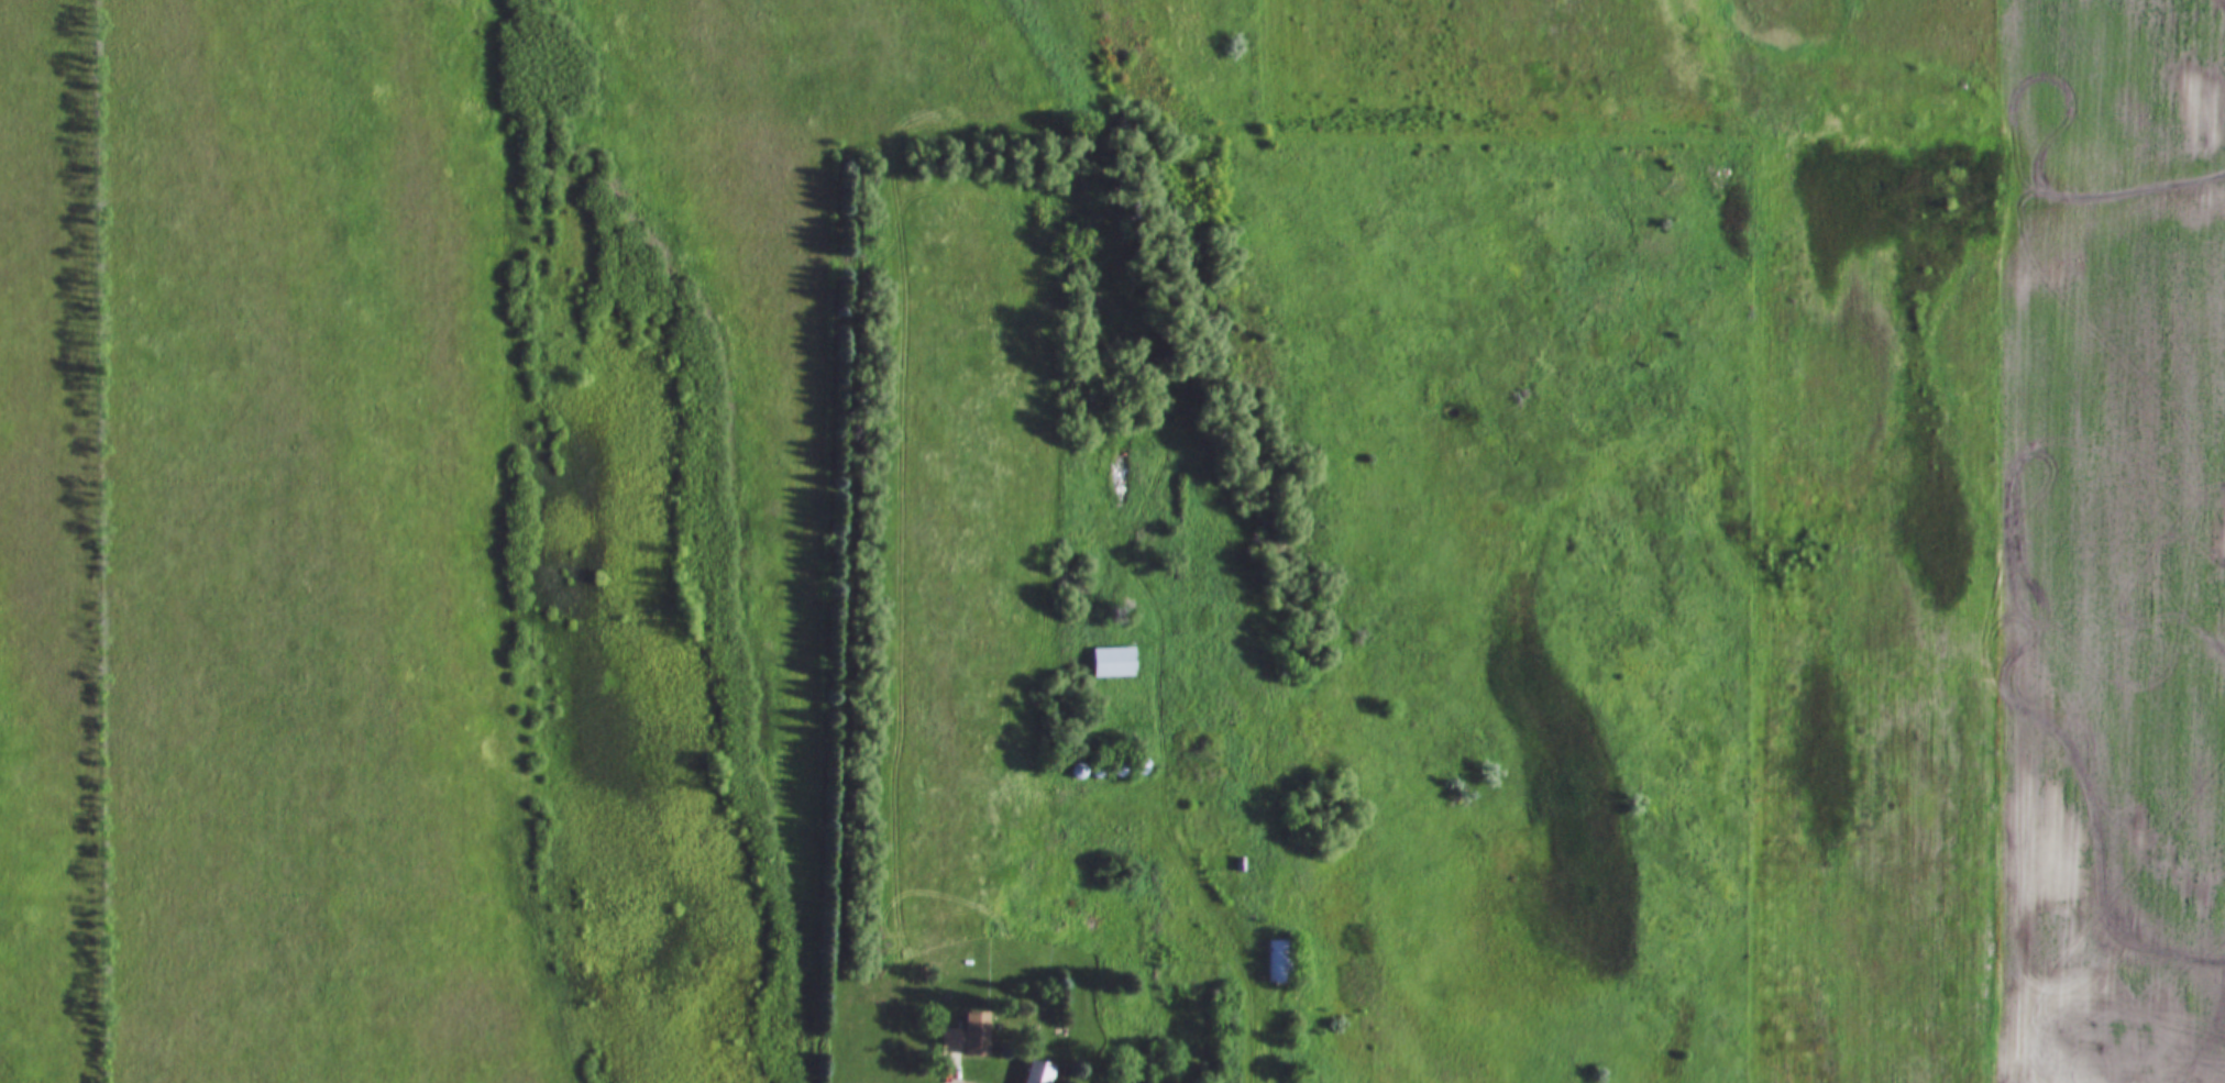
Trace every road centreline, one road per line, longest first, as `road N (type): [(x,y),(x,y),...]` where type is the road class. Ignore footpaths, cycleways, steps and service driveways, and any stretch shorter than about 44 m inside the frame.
road 1 (track): [(1163,817),(1220,896),(1259,991),(1257,1082)]

